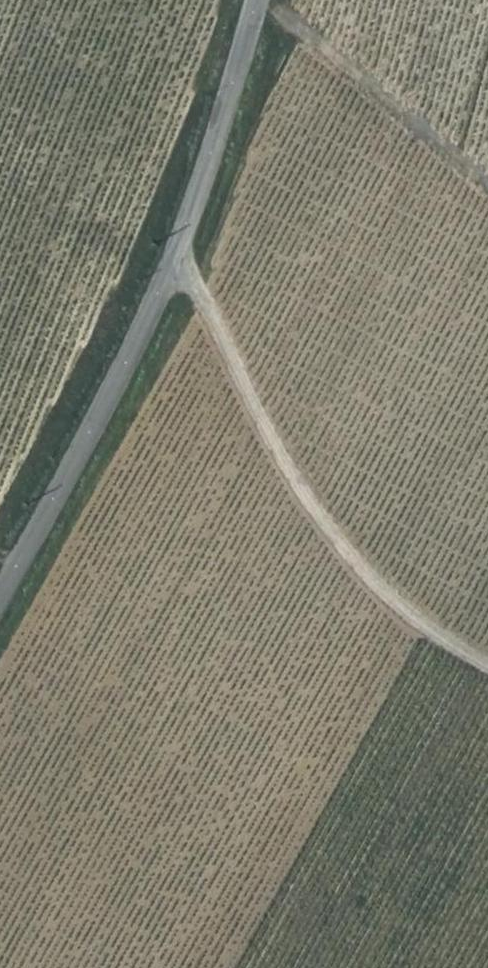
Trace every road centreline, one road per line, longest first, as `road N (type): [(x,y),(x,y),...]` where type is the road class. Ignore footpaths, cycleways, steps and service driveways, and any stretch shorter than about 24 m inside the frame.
road 1 (tertiary): [(0,594),(174,267),(258,0)]
road 2 (track): [(487,669),(389,605),(317,523),(174,267)]
road 3 (track): [(487,196),(265,0)]

